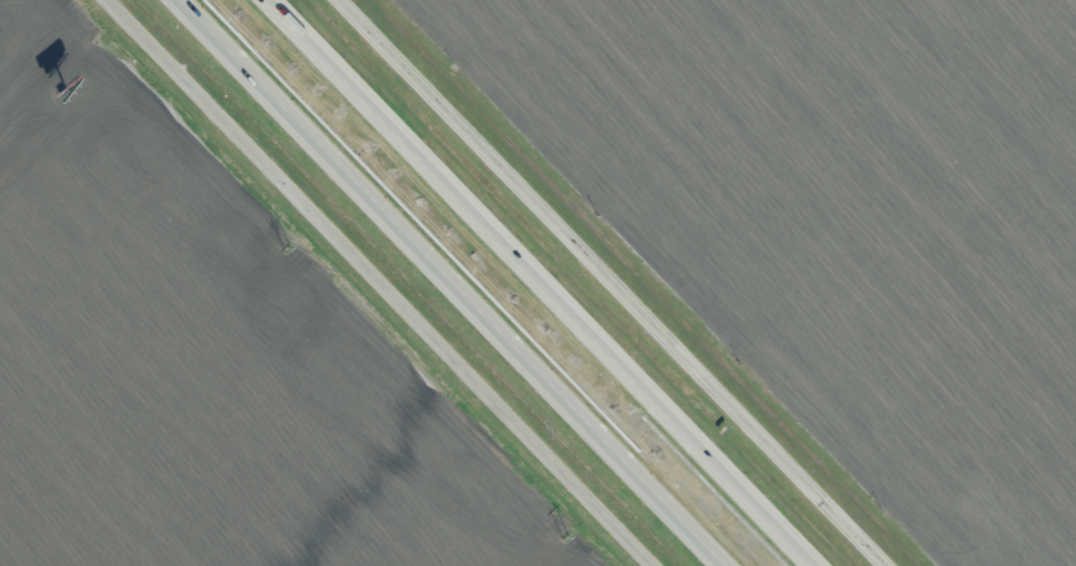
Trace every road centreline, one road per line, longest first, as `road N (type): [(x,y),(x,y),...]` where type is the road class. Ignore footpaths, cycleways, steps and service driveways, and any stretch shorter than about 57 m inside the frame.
road 1 (motorway): [(817,565),(270,0)]
road 2 (motorway): [(180,0),(725,565)]
road 3 (tertiary): [(645,565),(102,0)]
road 4 (tertiary): [(342,0),(885,565)]

